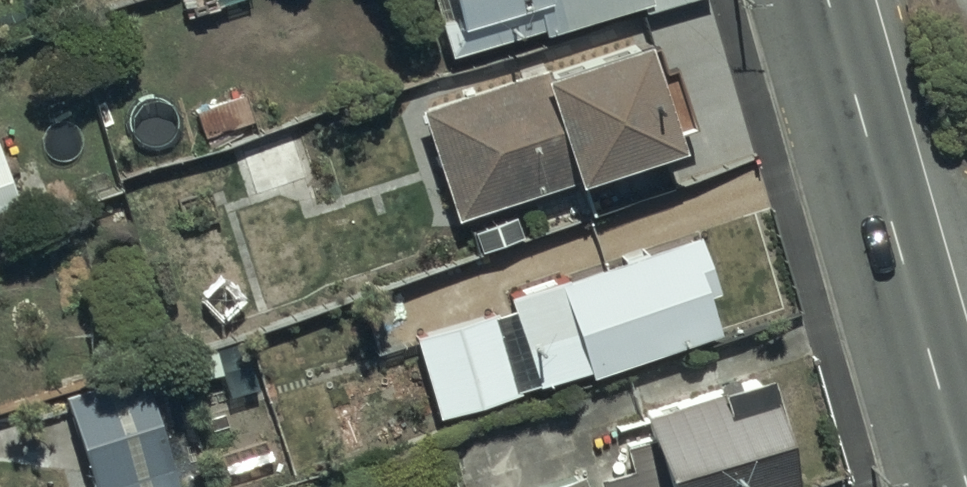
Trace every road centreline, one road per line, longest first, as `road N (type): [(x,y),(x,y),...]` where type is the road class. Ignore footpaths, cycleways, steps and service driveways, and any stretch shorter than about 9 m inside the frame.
road 1 (tertiary): [(838,0),(966,457)]

